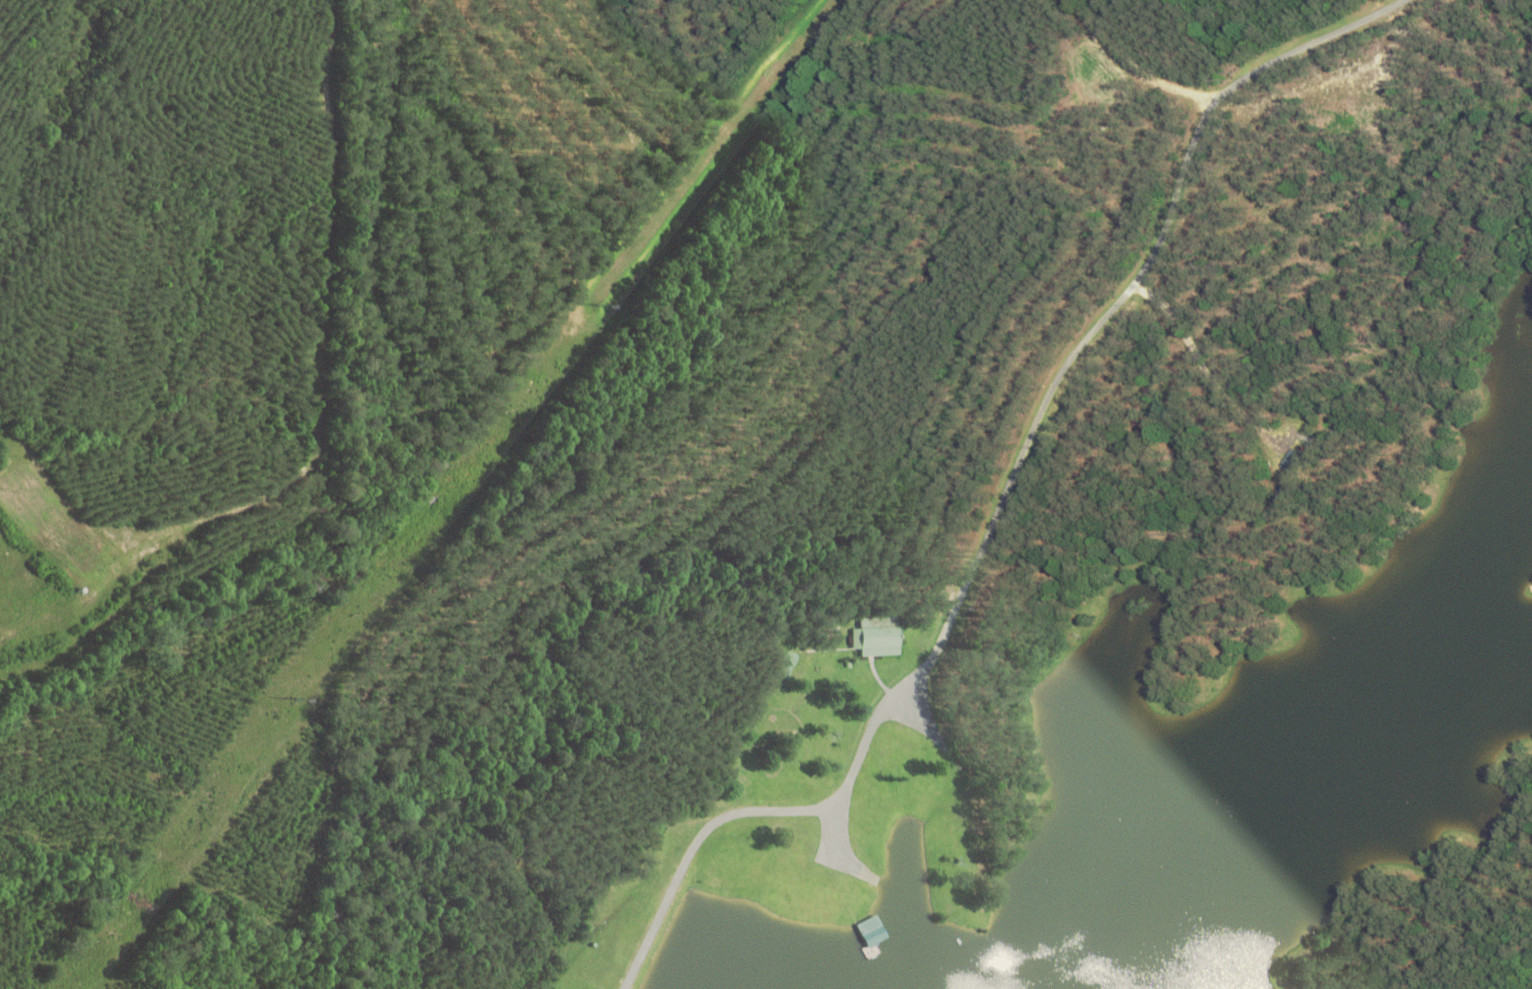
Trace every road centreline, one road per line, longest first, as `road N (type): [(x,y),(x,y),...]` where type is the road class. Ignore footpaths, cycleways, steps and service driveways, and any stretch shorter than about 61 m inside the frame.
road 1 (residential): [(1531,474),(1338,470),(1236,388),(983,511),(601,551),(280,620),(117,545),(1,695)]

